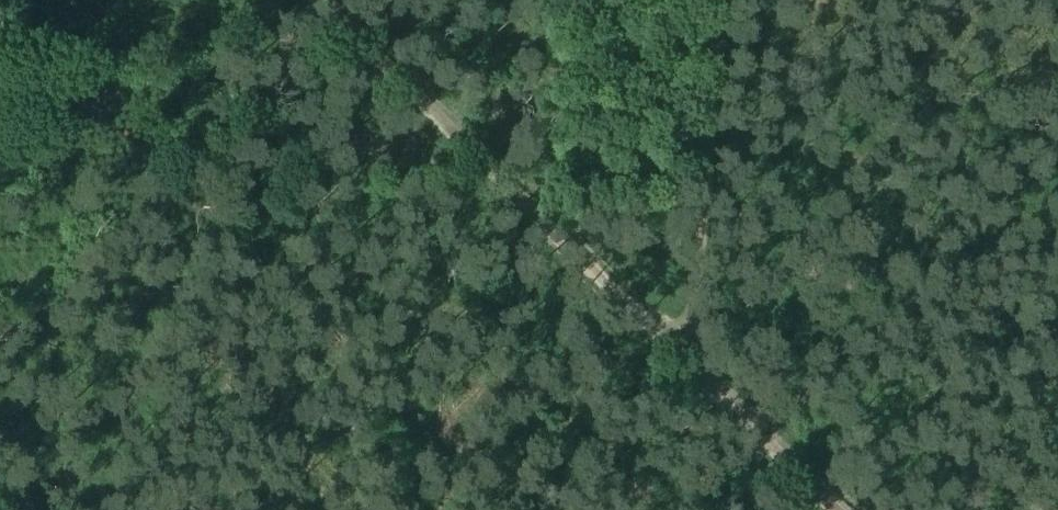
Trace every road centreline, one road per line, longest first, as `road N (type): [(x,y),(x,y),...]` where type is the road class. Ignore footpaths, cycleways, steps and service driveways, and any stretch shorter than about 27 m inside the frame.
road 1 (track): [(650,320),(337,0)]
road 2 (track): [(724,0),(693,263),(650,320)]
road 3 (track): [(844,509),(650,320)]

